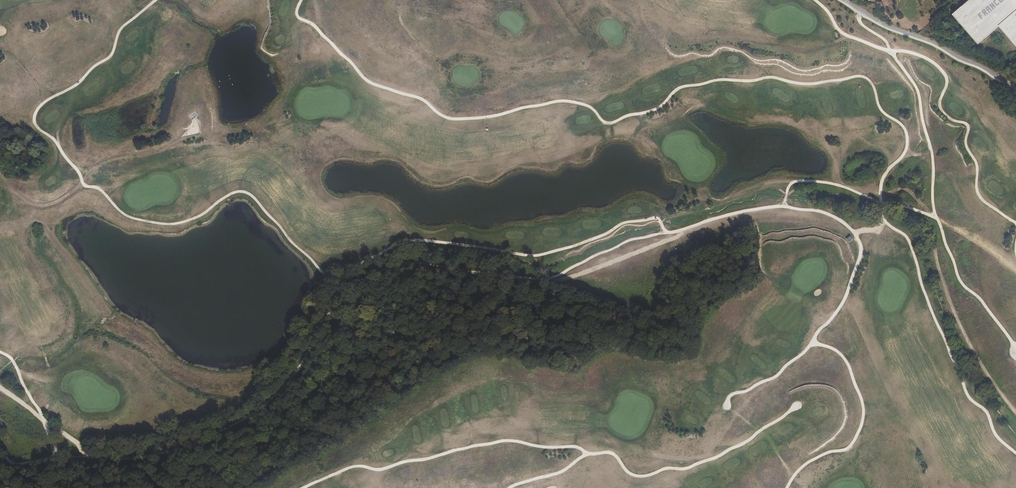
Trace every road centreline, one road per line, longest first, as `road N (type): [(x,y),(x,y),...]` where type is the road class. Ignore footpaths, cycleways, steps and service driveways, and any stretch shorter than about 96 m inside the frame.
road 1 (track): [(659,244),(547,281),(428,266),(388,274),(327,317),(266,405),(210,438),(129,458),(28,462),(0,454)]
road 2 (track): [(784,206),(792,182),(811,181),(935,217)]
road 3 (track): [(935,217),(961,281),(1015,345)]

